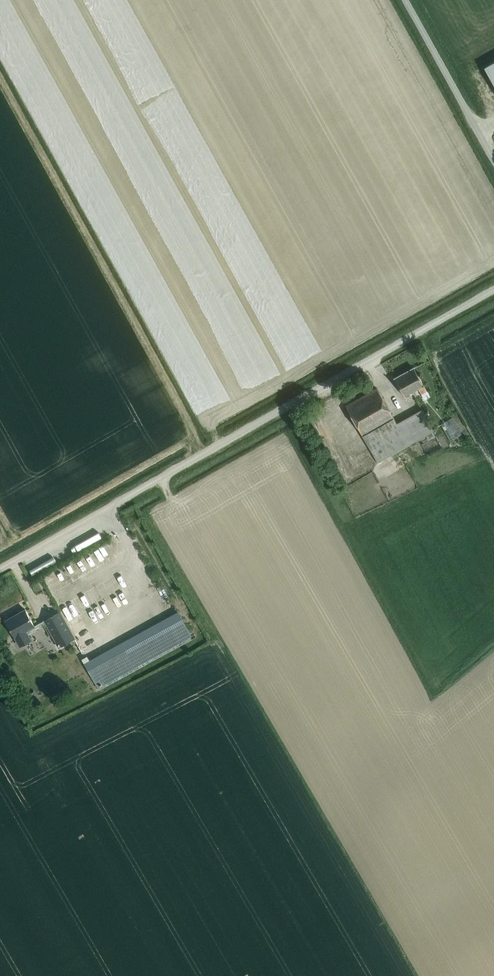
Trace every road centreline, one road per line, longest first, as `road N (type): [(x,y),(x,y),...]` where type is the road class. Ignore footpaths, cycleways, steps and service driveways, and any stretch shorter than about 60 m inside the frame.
road 1 (unclassified): [(0,568),(493,288)]
road 2 (unclassified): [(493,161),(406,0)]

